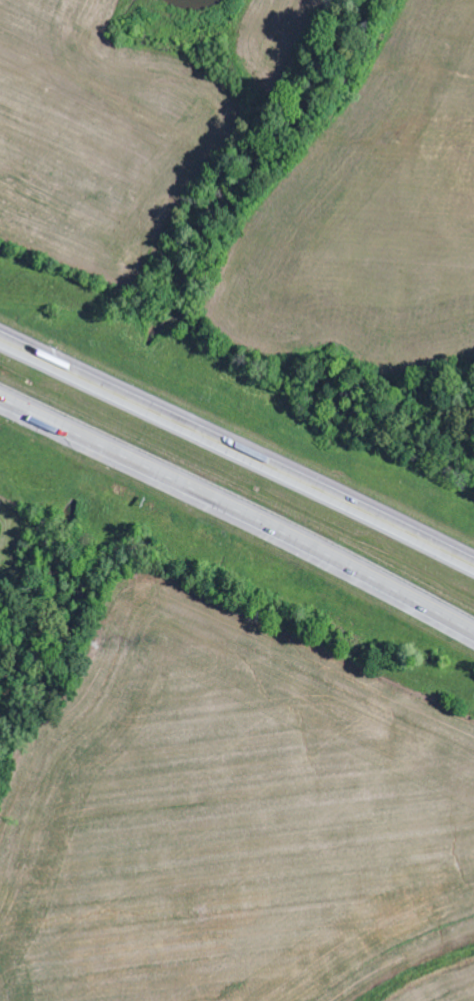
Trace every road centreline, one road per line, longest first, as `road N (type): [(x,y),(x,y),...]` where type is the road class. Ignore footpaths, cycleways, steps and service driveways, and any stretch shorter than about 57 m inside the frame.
road 1 (motorway): [(0,400),(473,633)]
road 2 (motorway): [(473,567),(0,340)]

